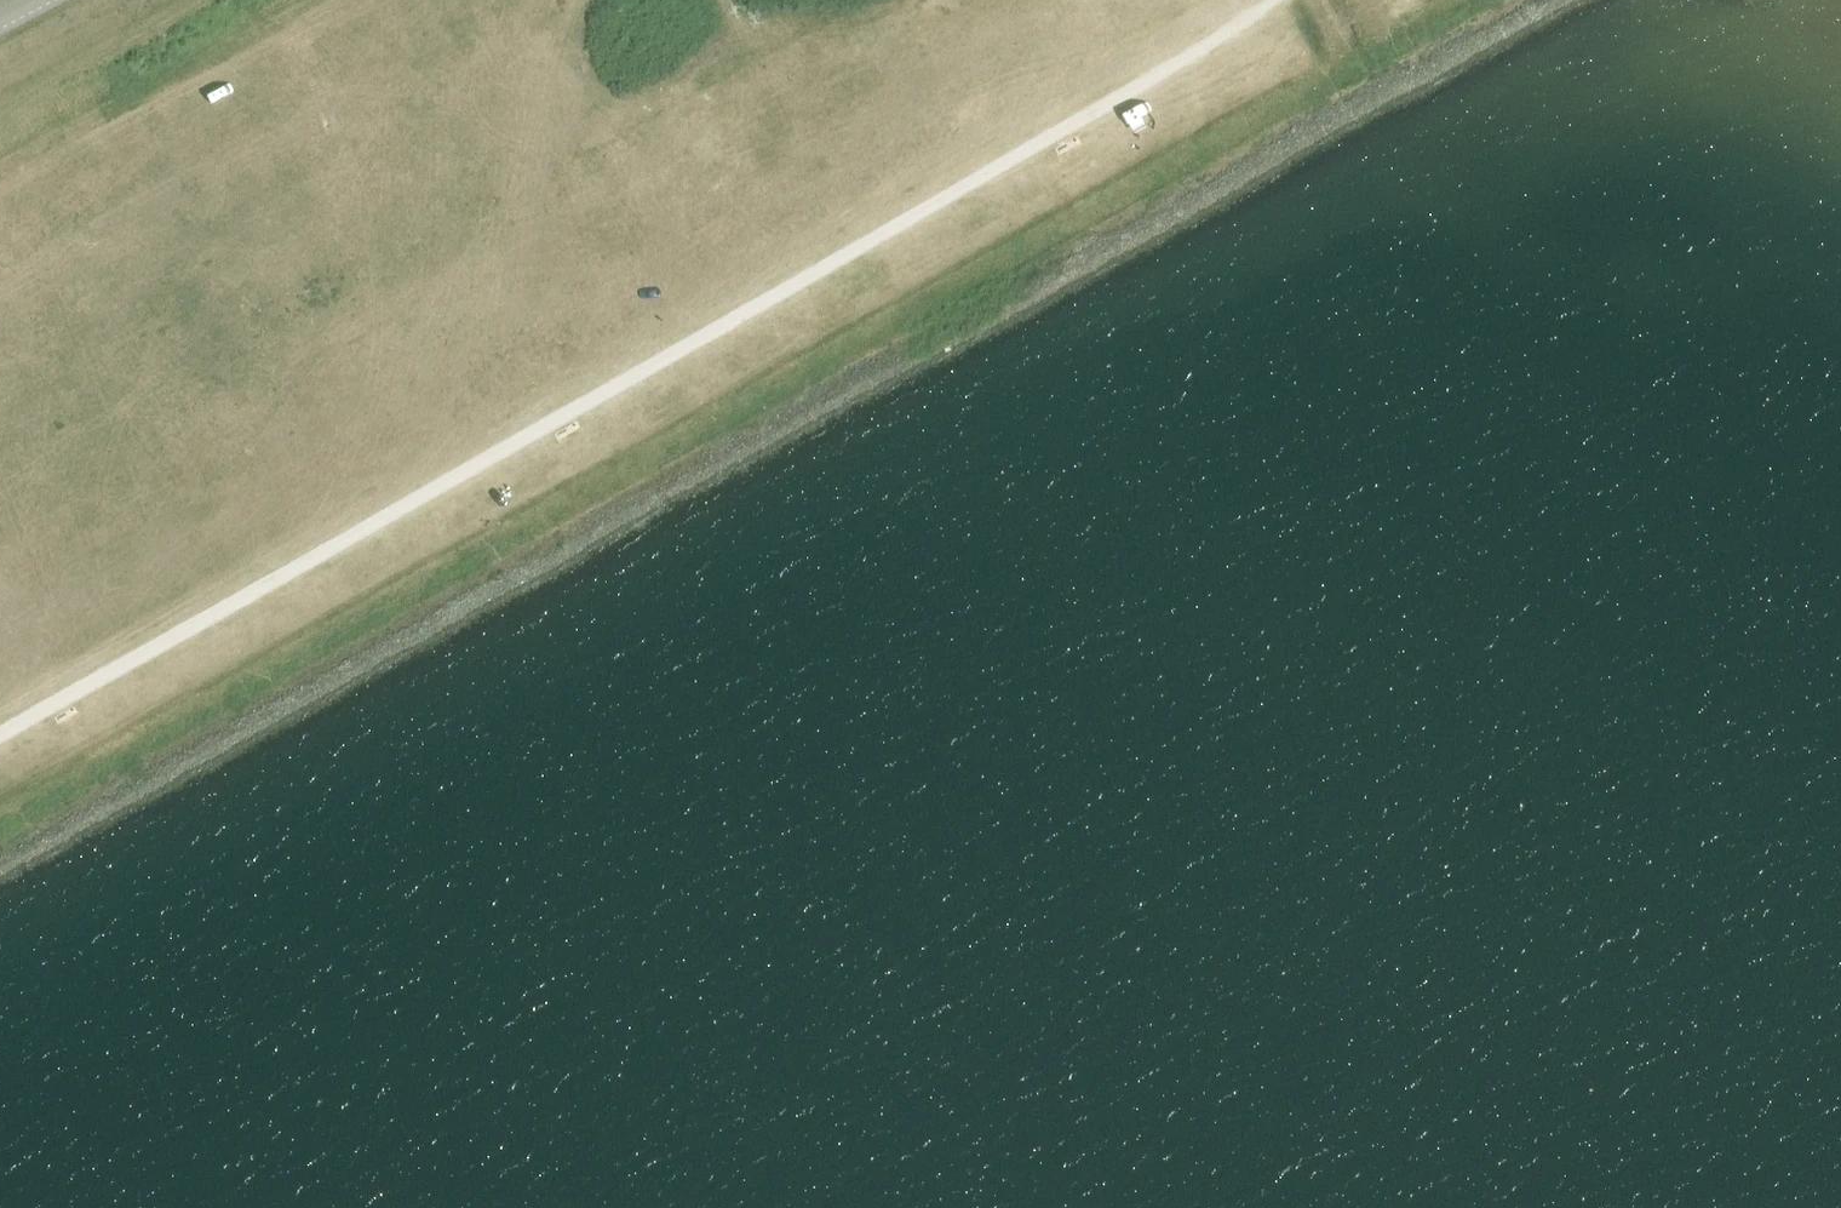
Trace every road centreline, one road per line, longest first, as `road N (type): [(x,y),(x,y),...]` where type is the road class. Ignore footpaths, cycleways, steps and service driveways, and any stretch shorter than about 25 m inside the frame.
road 1 (track): [(1270,0),(710,335),(0,736)]

